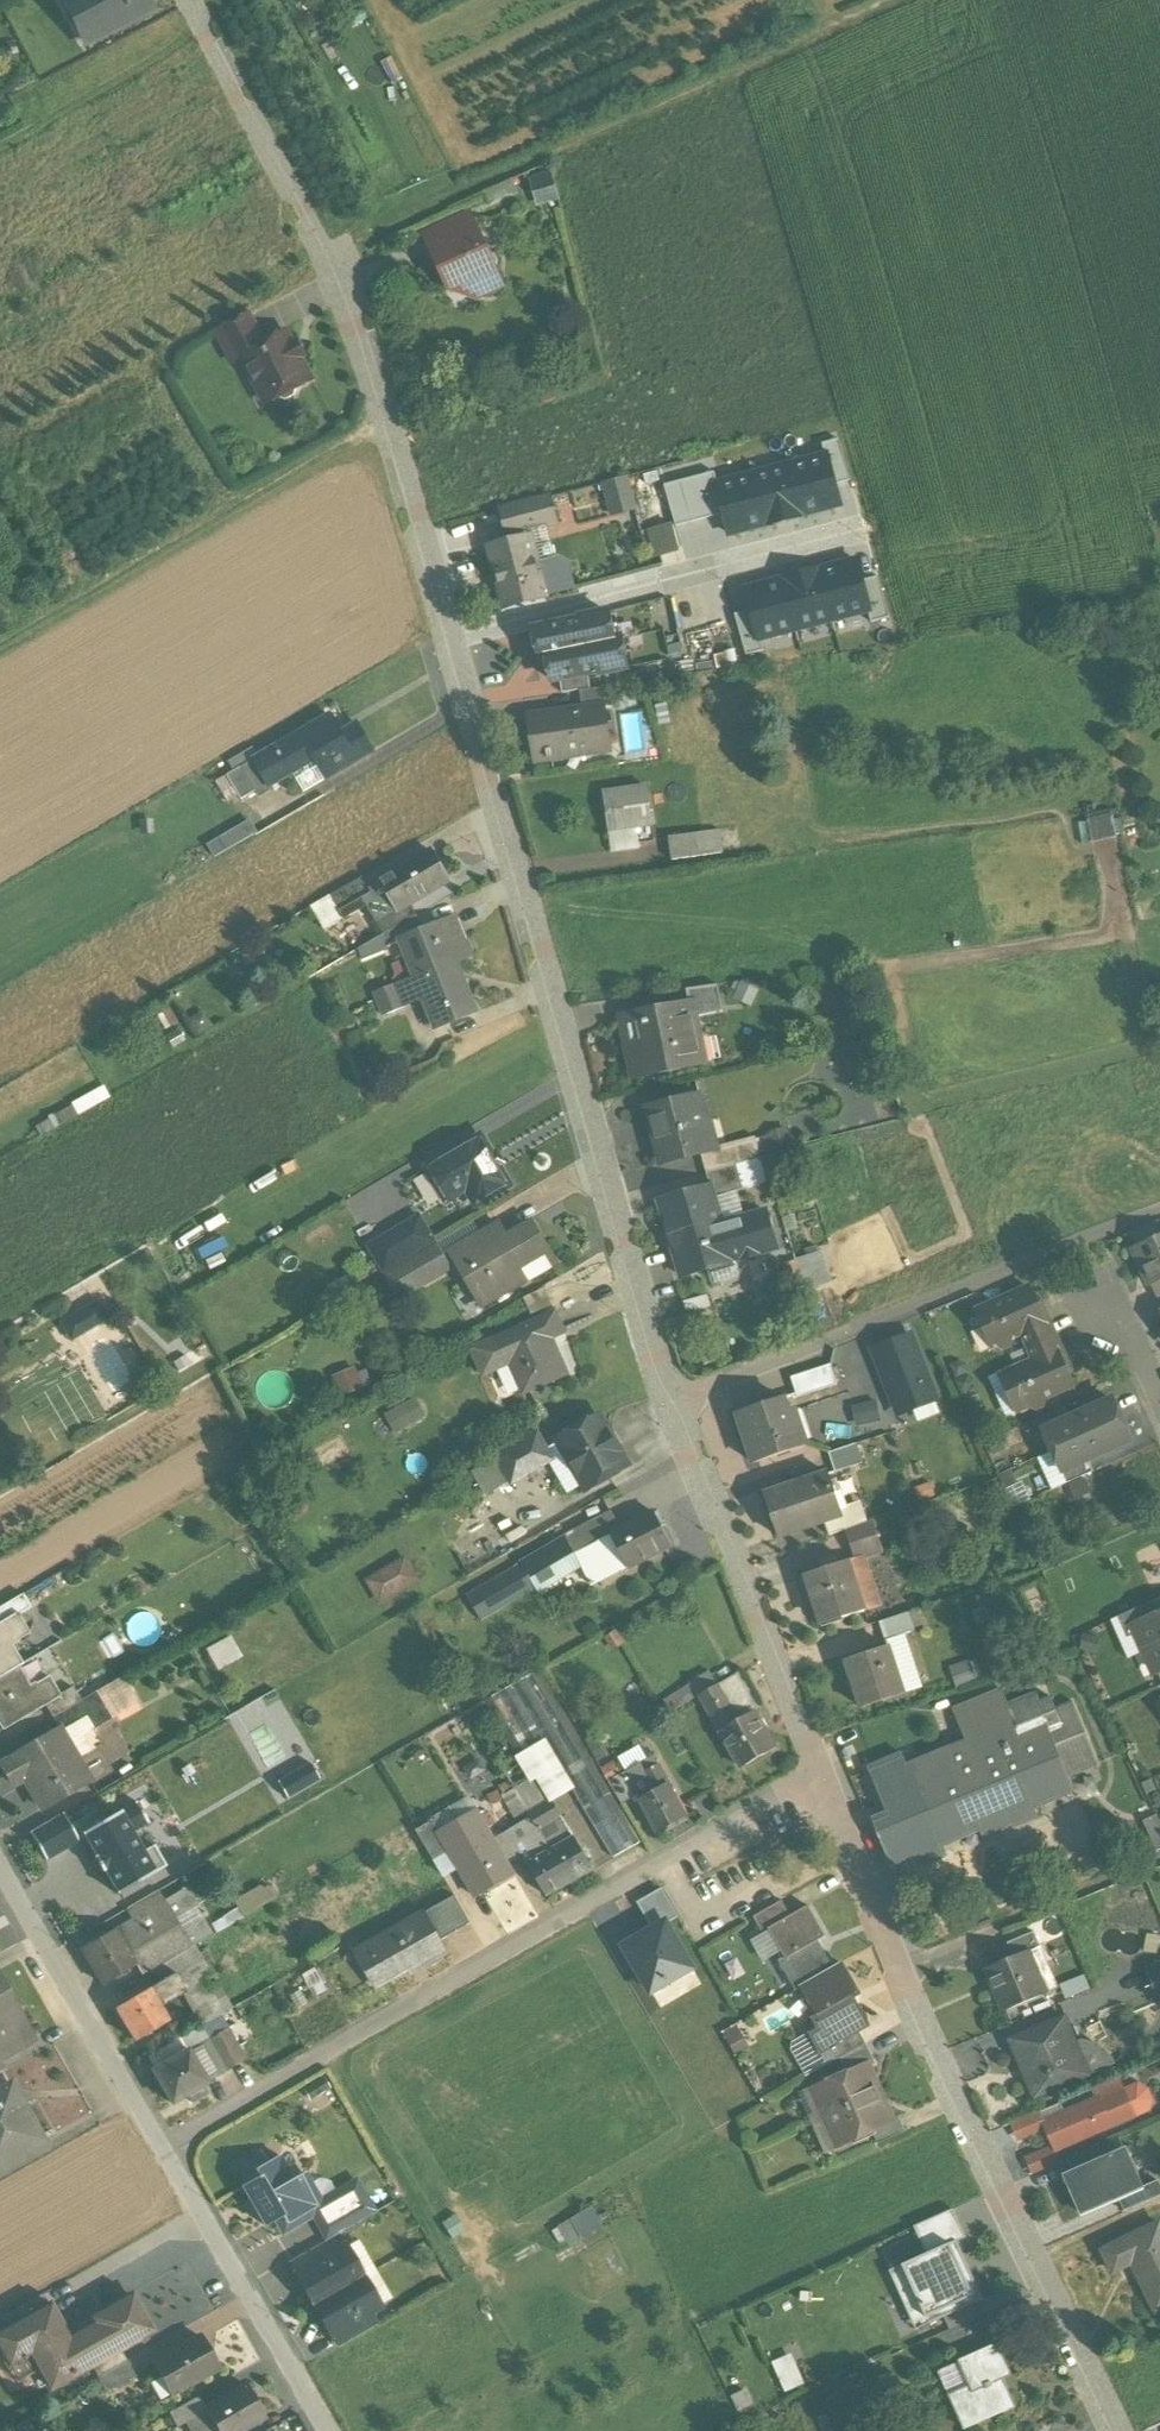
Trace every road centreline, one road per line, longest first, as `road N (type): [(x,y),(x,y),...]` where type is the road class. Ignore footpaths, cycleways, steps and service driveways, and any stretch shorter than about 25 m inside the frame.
road 1 (residential): [(817,1771),(667,1403),(449,644)]
road 2 (residential): [(161,2141),(817,1771)]
road 3 (residential): [(1112,2430),(894,1972),(817,1771)]
road 4 (residential): [(449,644),(333,259),(195,0)]
road 5 (track): [(333,259),(833,27)]
road 6 (track): [(0,650),(381,430)]
road 7 (residential): [(449,644),(857,536)]
road 8 (residential): [(327,2430),(161,2141)]
road 9 (residential): [(161,2141),(0,1866)]

